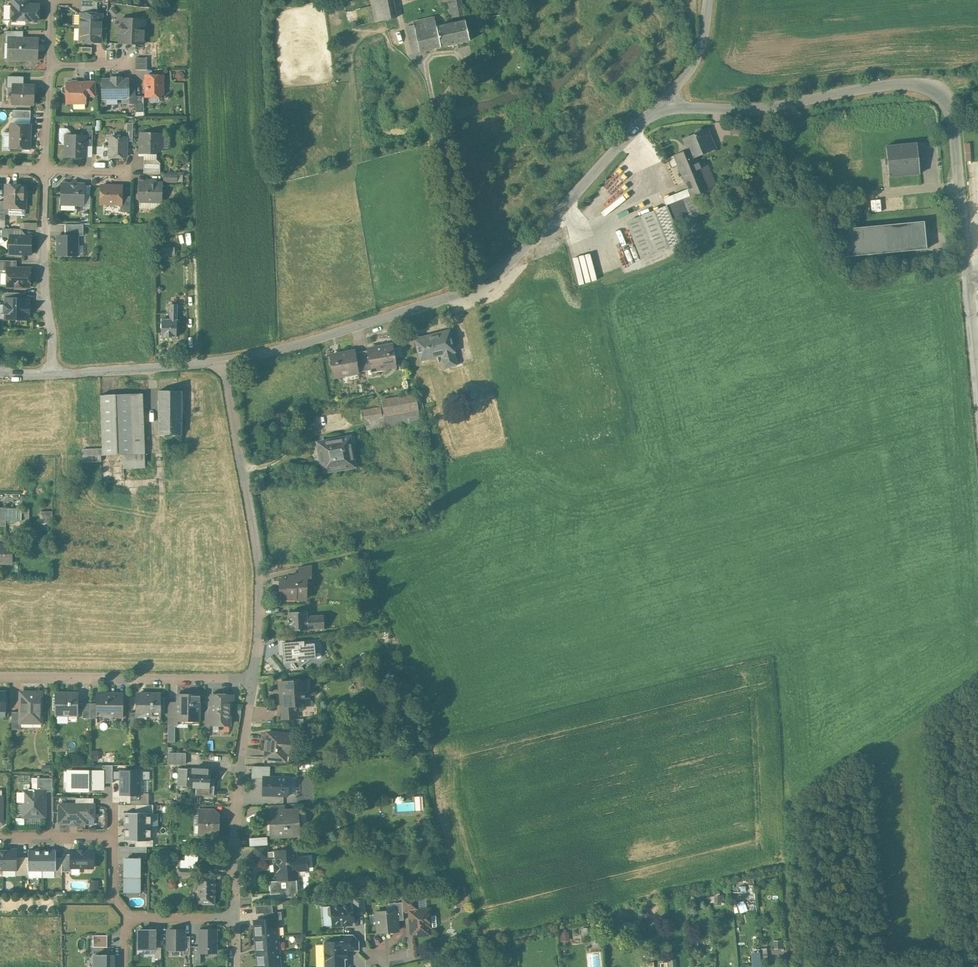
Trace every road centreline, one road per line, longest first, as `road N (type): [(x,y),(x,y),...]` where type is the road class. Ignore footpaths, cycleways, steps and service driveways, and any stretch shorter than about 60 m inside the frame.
road 1 (residential): [(660,107),(478,285),(226,359)]
road 2 (unclassified): [(968,277),(951,130),(941,97),(920,80),(742,108),(660,107)]
road 3 (residential): [(253,679),(259,564),(226,359)]
road 4 (residential): [(0,676),(253,679)]
road 5 (residential): [(236,921),(240,768),(253,679)]
road 6 (residential): [(46,170),(42,298),(52,373)]
road 7 (residential): [(226,359),(52,373)]
road 8 (residential): [(710,0),(702,50),(660,107)]

